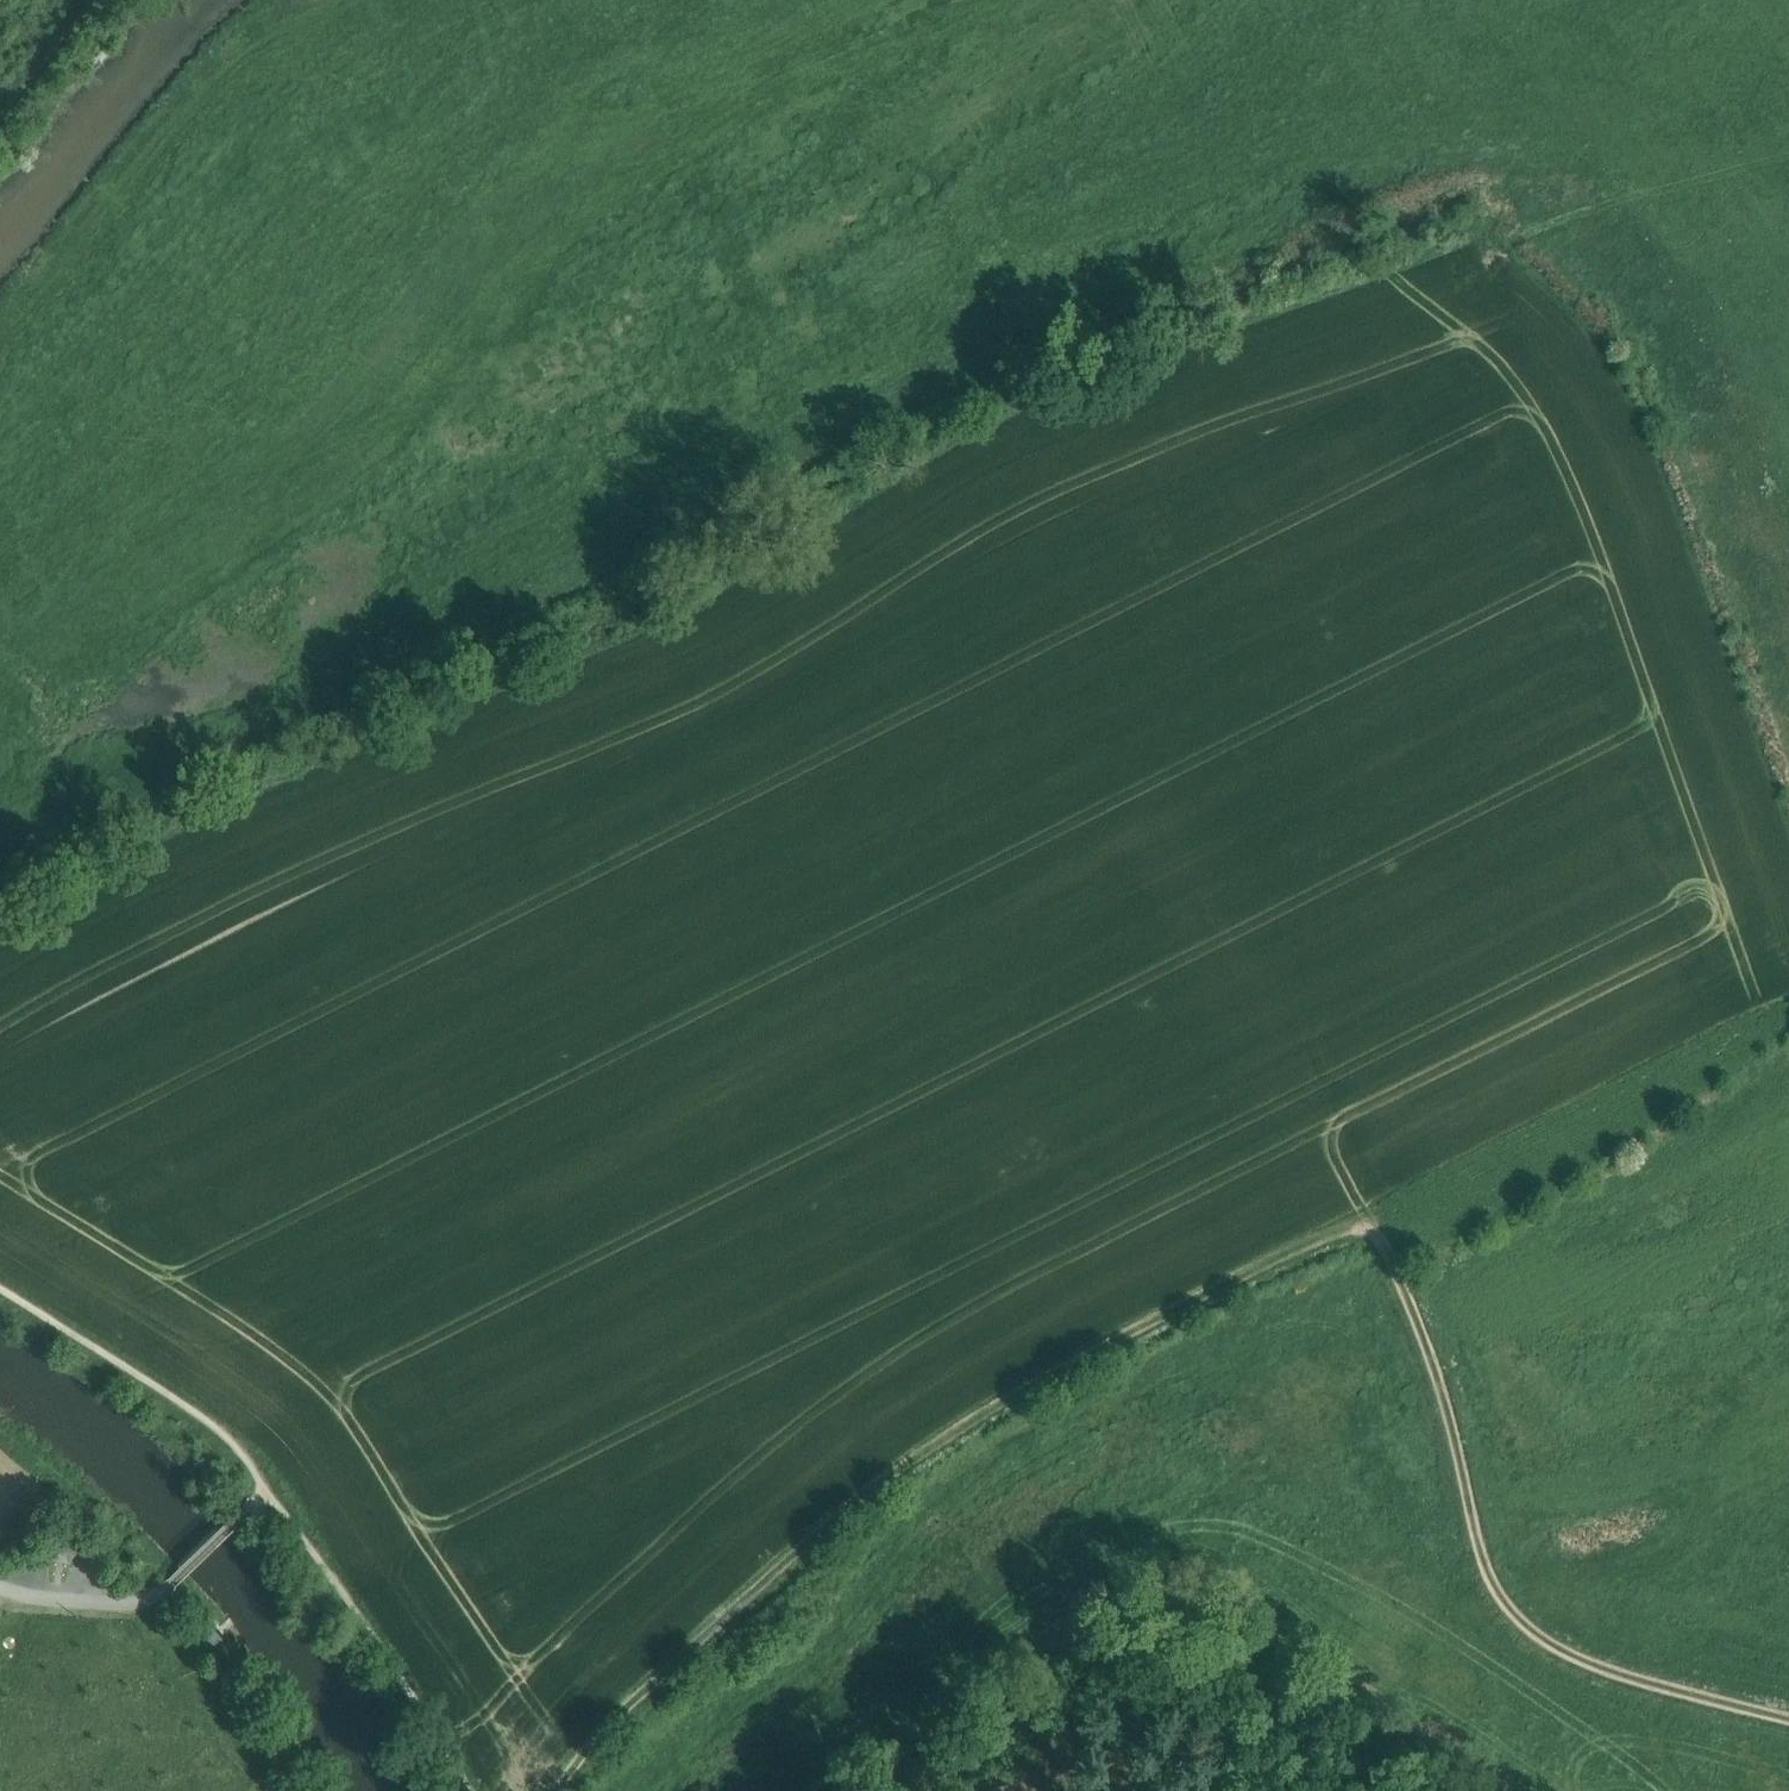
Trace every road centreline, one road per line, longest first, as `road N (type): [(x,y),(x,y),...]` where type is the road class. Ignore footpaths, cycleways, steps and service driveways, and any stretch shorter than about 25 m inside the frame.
road 1 (track): [(555,1790),(611,1723),(860,1508),(1024,1388),(1334,1227),(1361,1222),(1398,1235),(1459,1434),(1479,1532),(1512,1597),(1599,1662),(1788,1712)]
road 2 (residential): [(174,1583),(133,1603),(47,1600),(0,1587)]

